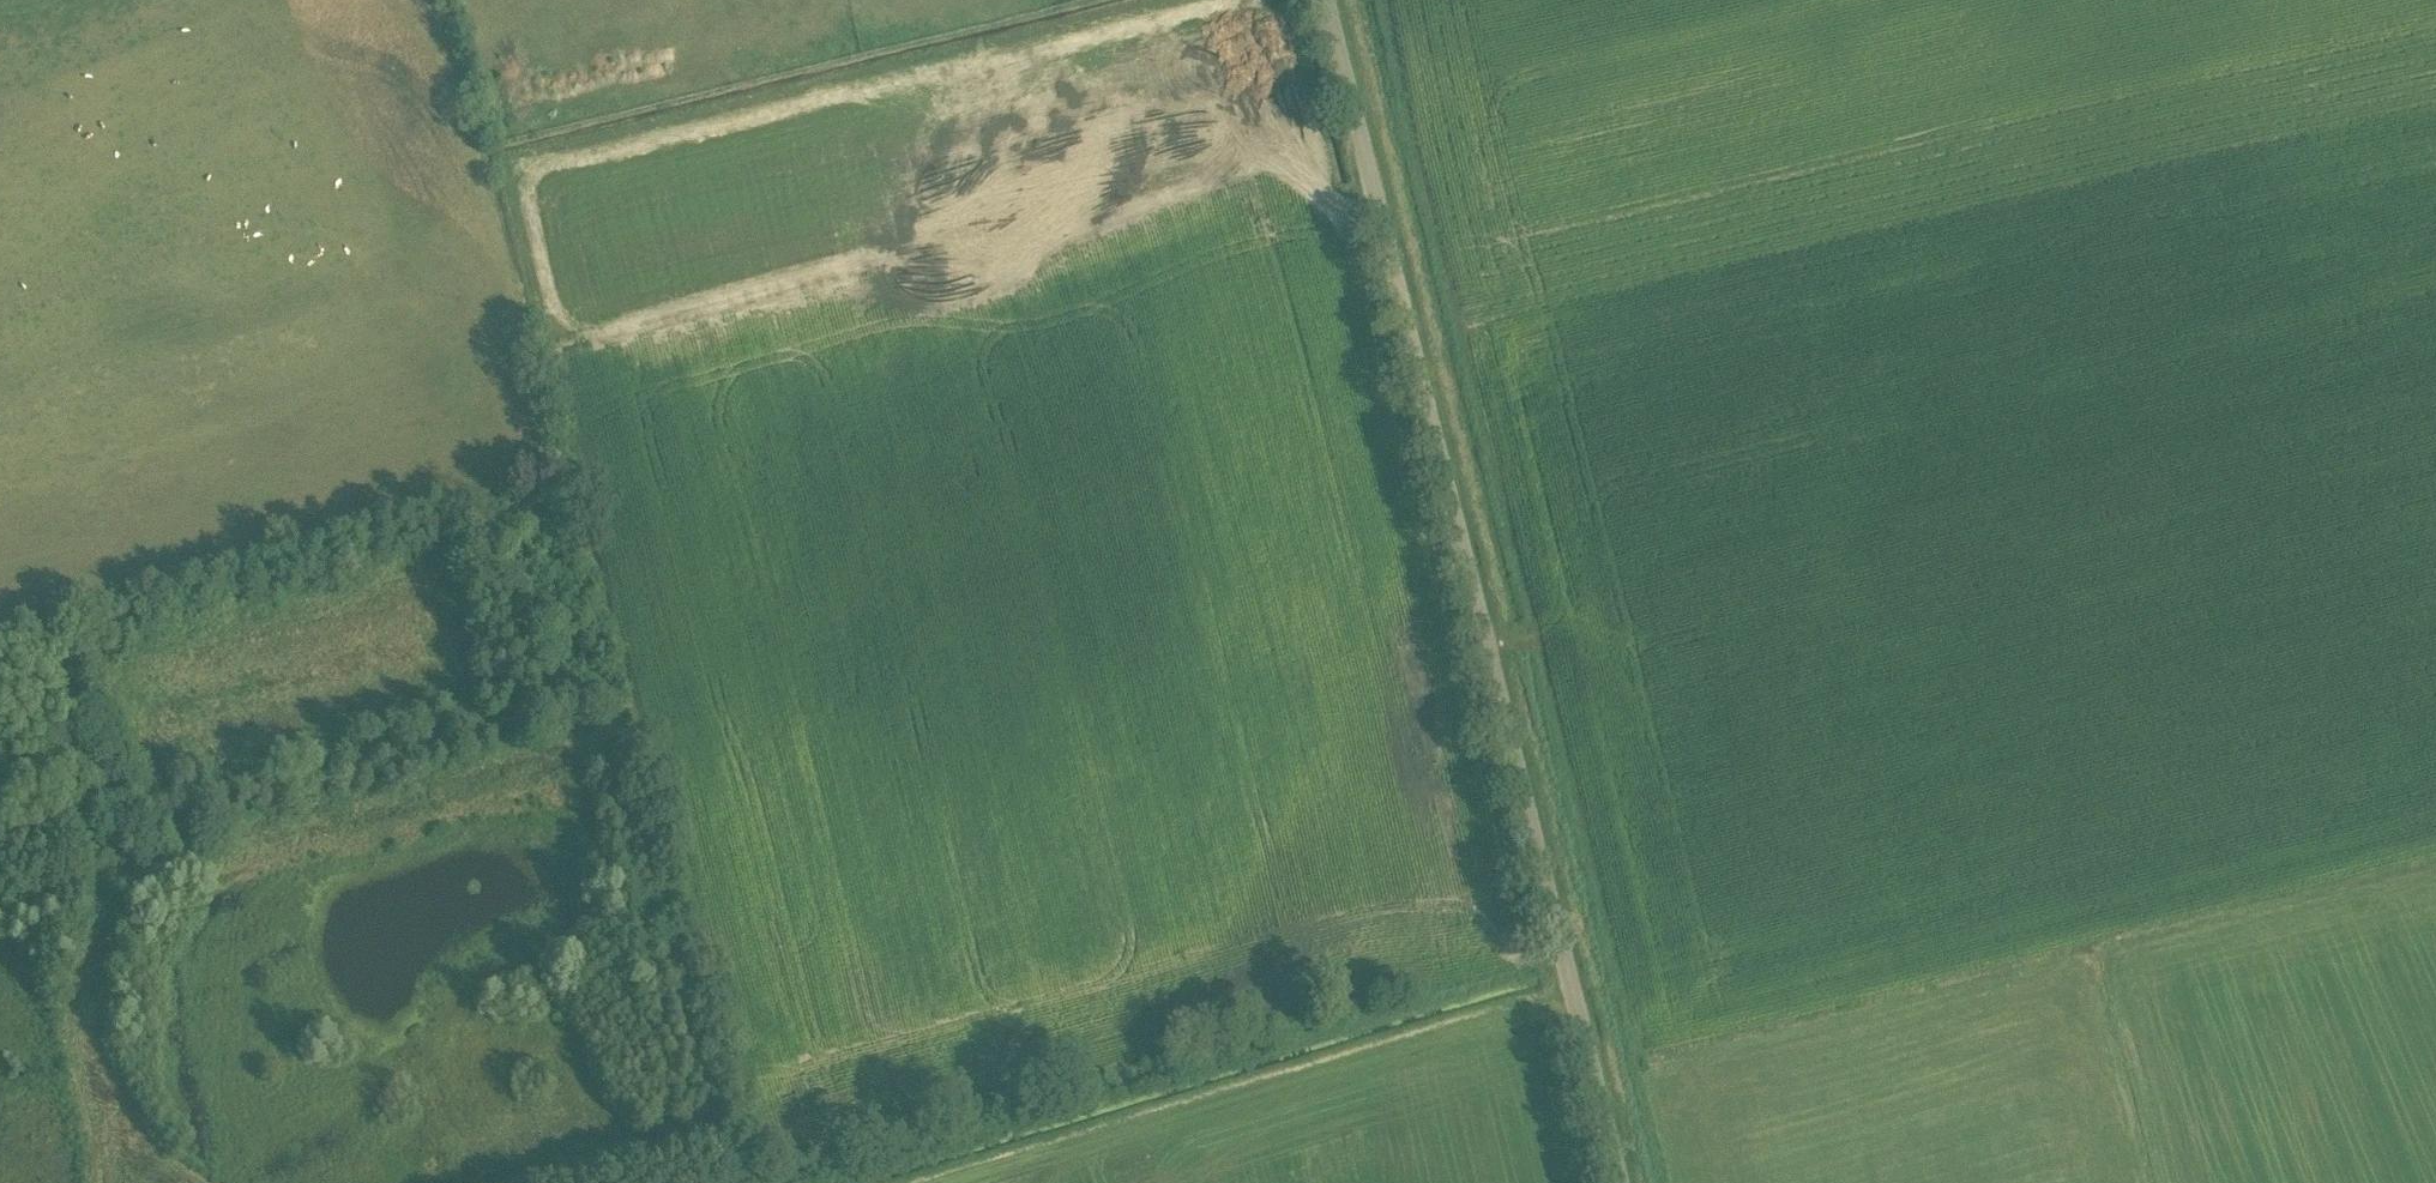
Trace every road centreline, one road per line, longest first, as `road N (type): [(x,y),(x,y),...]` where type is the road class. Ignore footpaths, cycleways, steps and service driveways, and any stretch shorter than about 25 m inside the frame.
road 1 (unclassified): [(1619,1182),(1325,0)]

